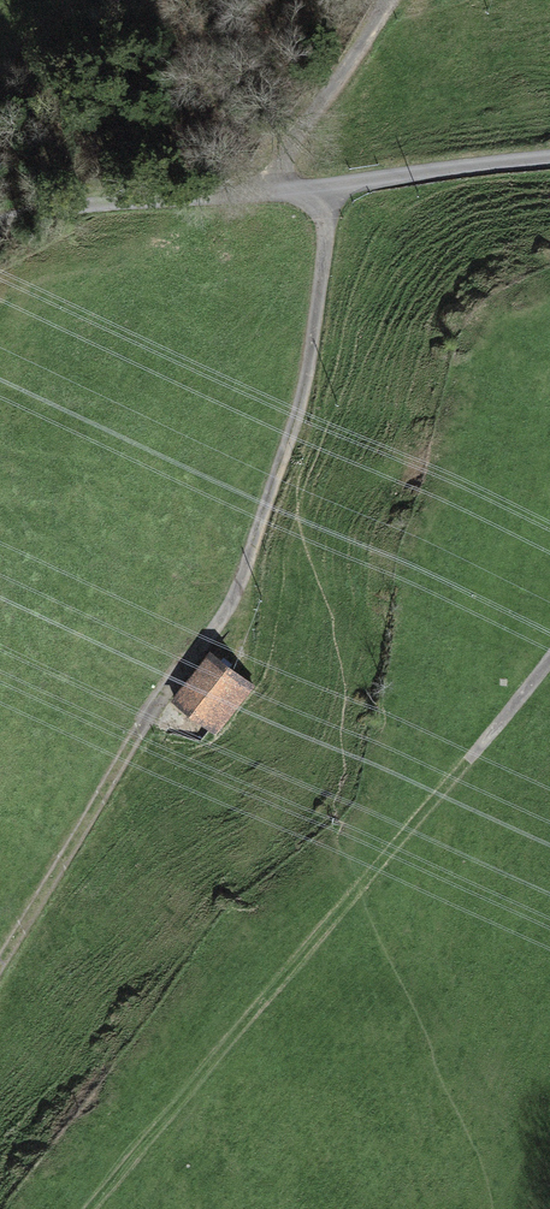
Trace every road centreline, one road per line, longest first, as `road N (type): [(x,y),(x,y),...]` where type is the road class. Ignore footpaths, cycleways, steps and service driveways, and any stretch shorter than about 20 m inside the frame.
road 1 (track): [(301,416),(250,588),(168,676),(0,966)]
road 2 (track): [(328,193),(301,416)]
road 3 (track): [(470,763),(549,662)]

